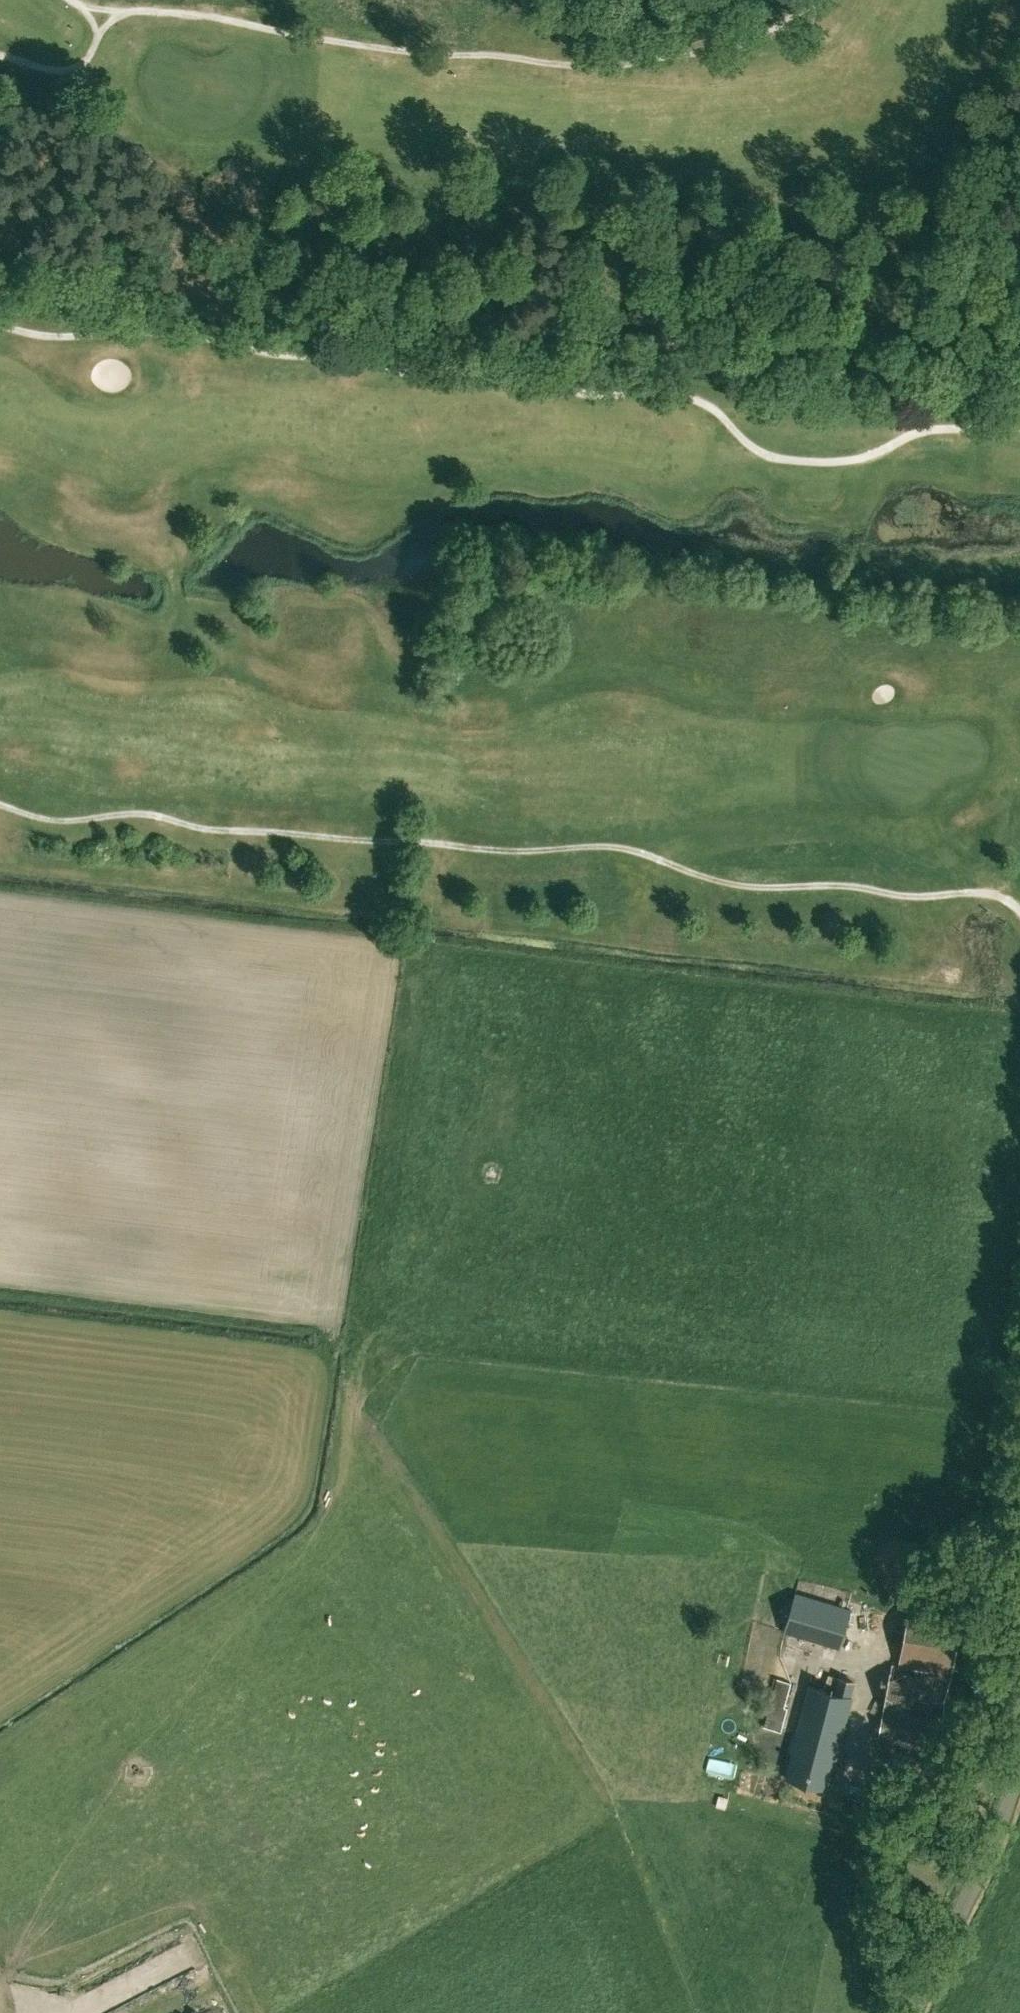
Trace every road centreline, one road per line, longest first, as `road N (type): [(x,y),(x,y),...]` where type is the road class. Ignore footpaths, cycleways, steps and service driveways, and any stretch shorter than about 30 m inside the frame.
road 1 (unclassified): [(914,2012),(1016,1772),(1019,1726)]

